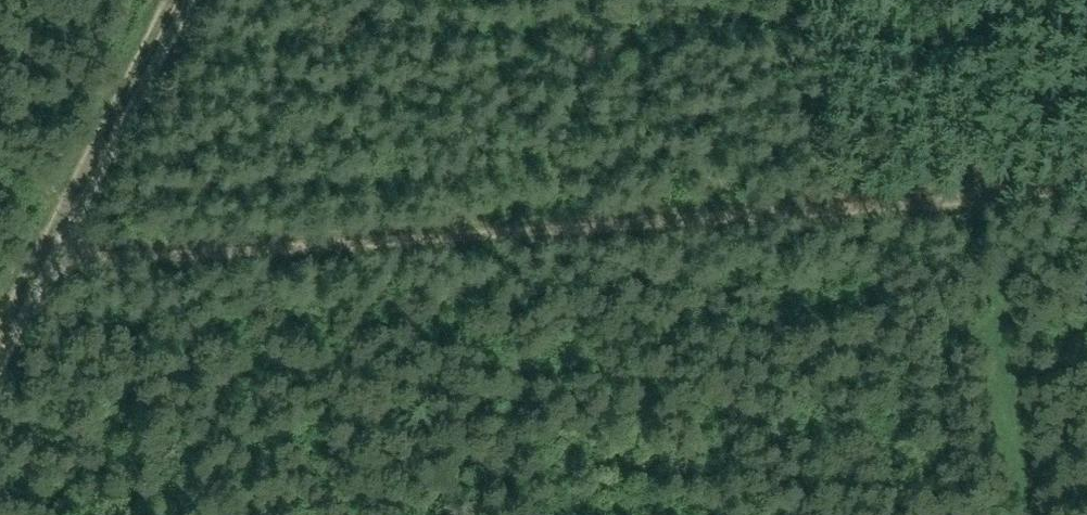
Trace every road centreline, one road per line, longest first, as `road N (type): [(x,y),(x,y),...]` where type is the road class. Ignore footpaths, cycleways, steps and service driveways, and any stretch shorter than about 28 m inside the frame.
road 1 (track): [(1086,198),(38,293)]
road 2 (track): [(0,369),(183,0)]
road 3 (track): [(1002,207),(1044,514)]

